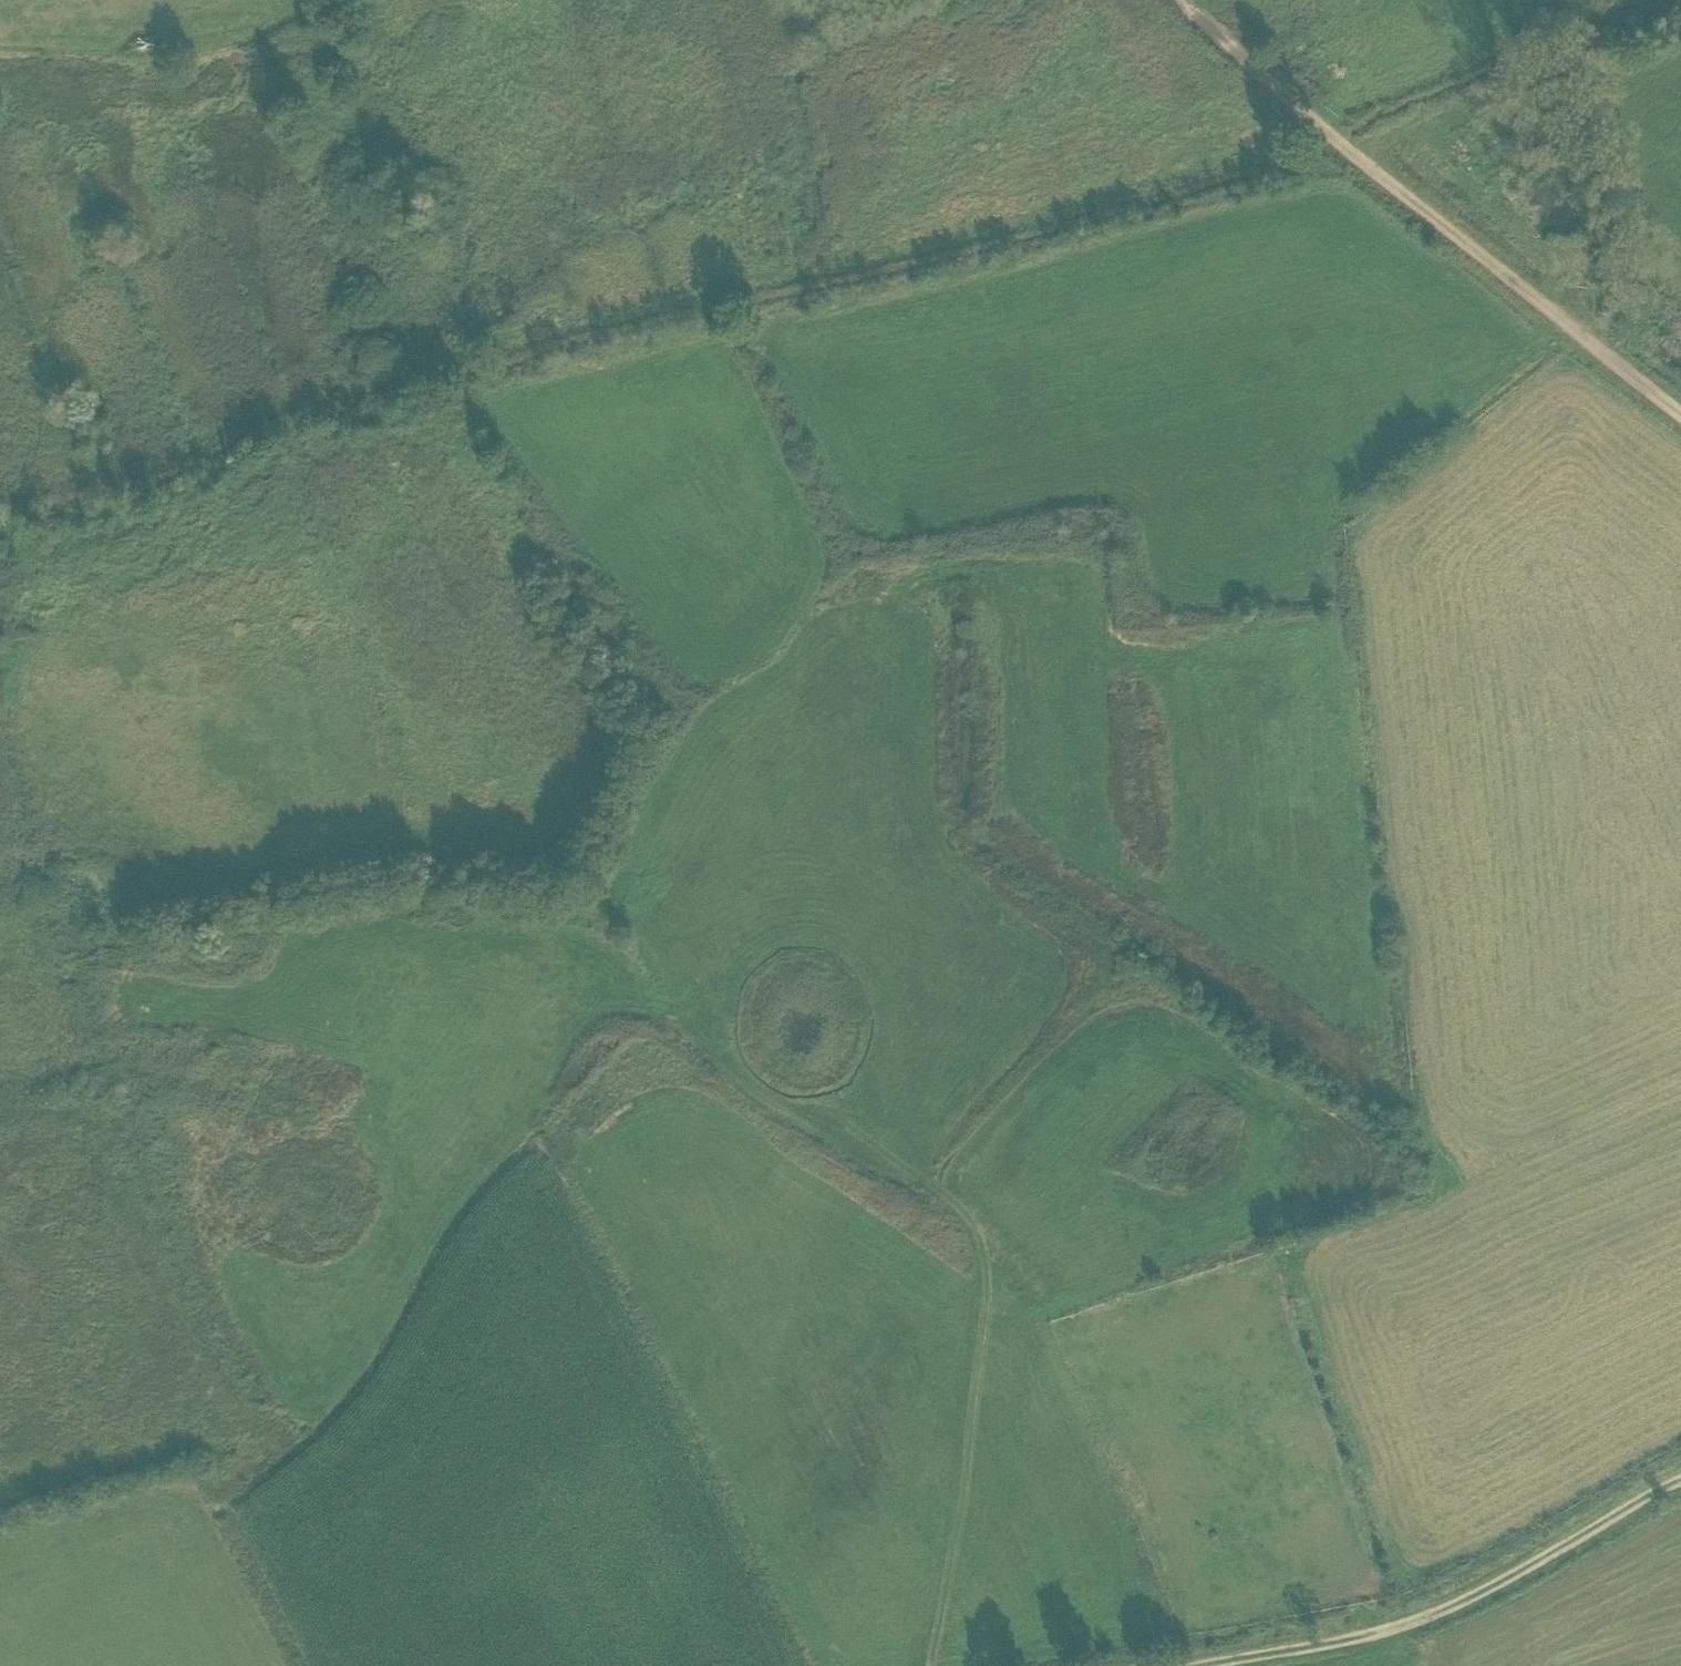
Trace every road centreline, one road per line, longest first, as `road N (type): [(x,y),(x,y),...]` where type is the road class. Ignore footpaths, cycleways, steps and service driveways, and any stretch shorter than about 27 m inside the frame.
road 1 (track): [(1680,420),(1271,86),(1180,0)]
road 2 (track): [(1680,1490),(1414,1623),(1196,1665)]

